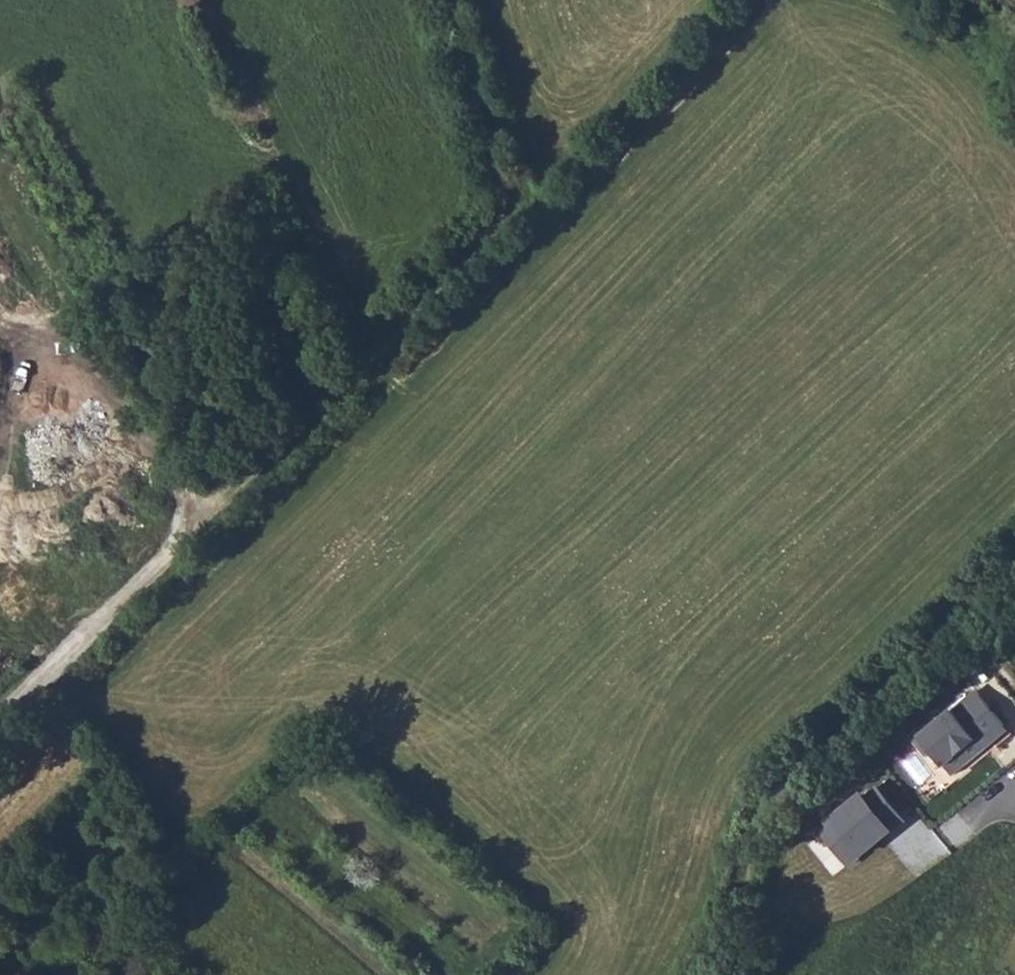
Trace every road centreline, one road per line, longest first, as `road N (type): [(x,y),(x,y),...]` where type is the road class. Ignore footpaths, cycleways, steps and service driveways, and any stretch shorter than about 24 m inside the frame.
road 1 (track): [(0,719),(317,421),(510,219),(508,188),(449,0)]
road 2 (track): [(1014,564),(910,659),(809,770),(703,974)]

